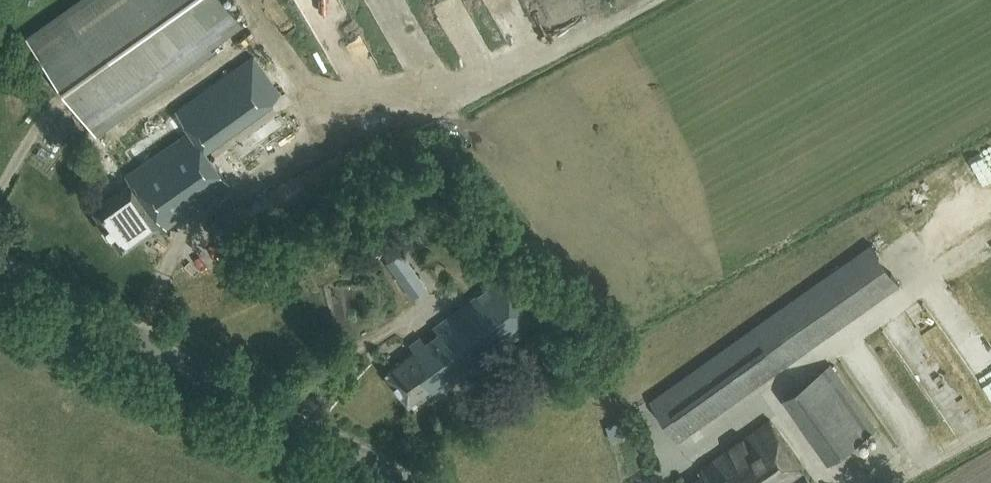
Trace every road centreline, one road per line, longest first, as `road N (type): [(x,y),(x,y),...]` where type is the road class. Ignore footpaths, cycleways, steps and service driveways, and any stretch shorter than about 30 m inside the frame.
road 1 (secondary): [(413,482),(0,258)]

